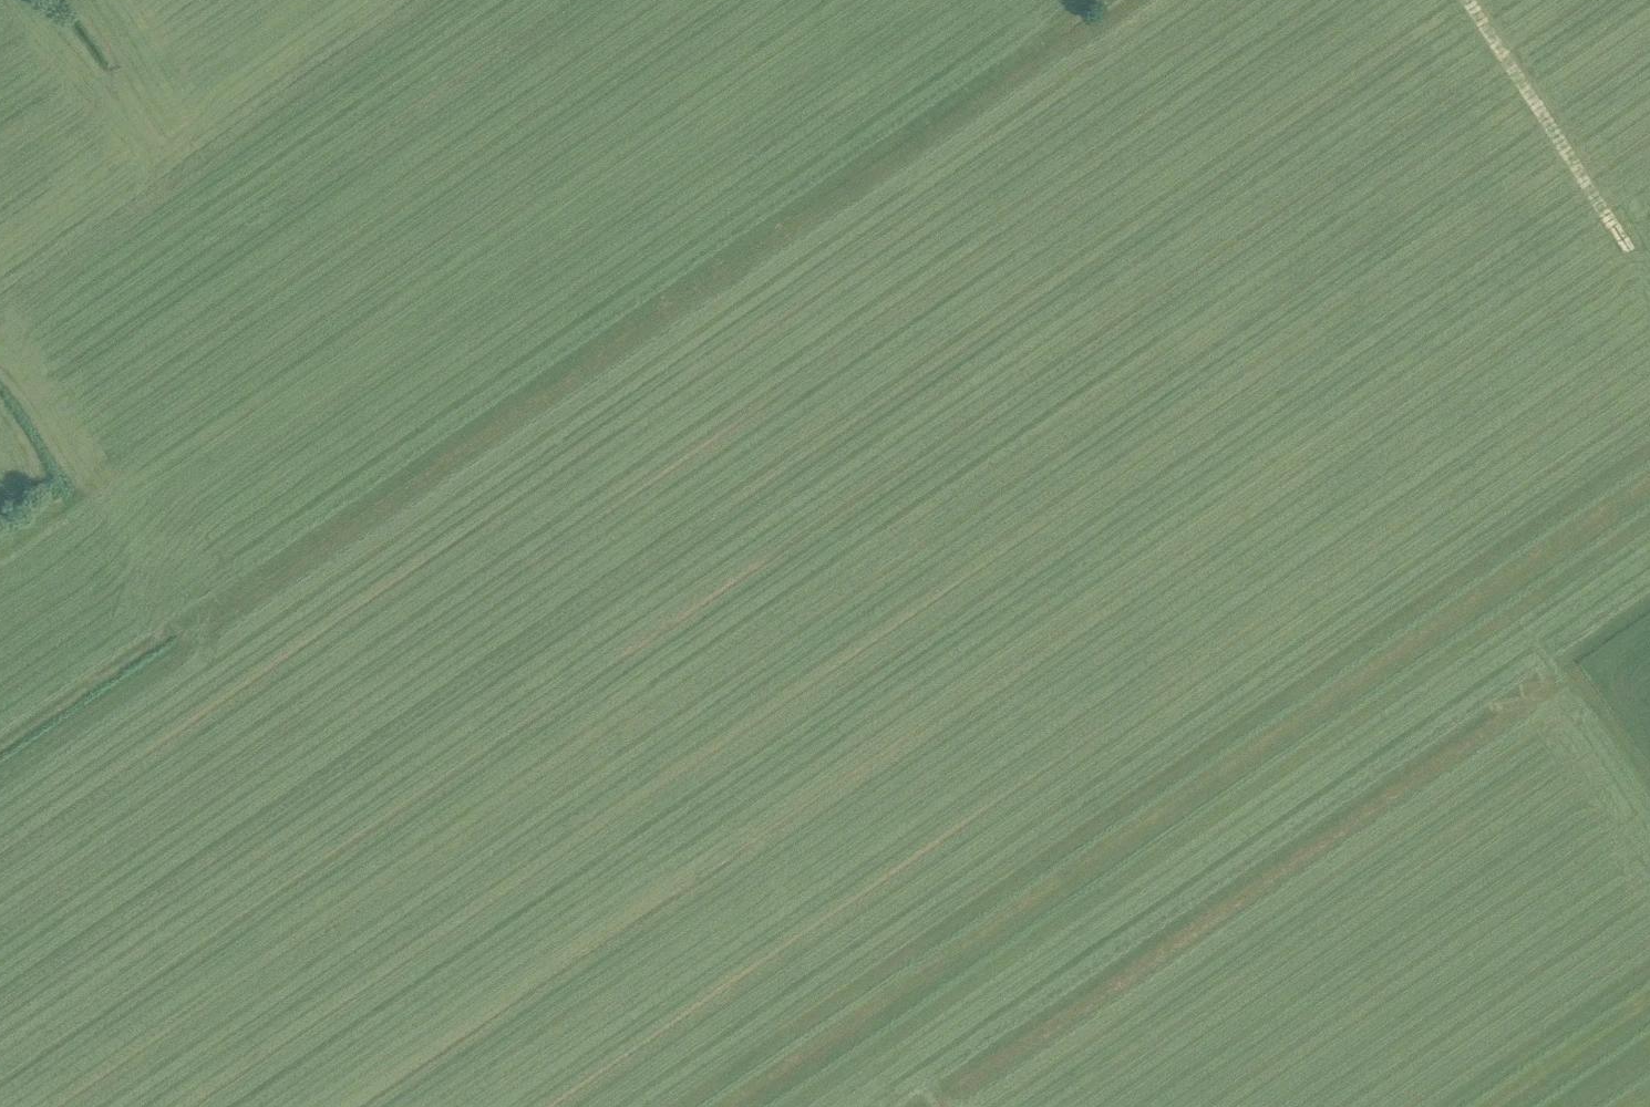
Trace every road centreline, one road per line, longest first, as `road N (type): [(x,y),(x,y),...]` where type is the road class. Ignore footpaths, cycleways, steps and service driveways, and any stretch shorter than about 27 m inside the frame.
road 1 (track): [(1468,0),(1626,243)]

